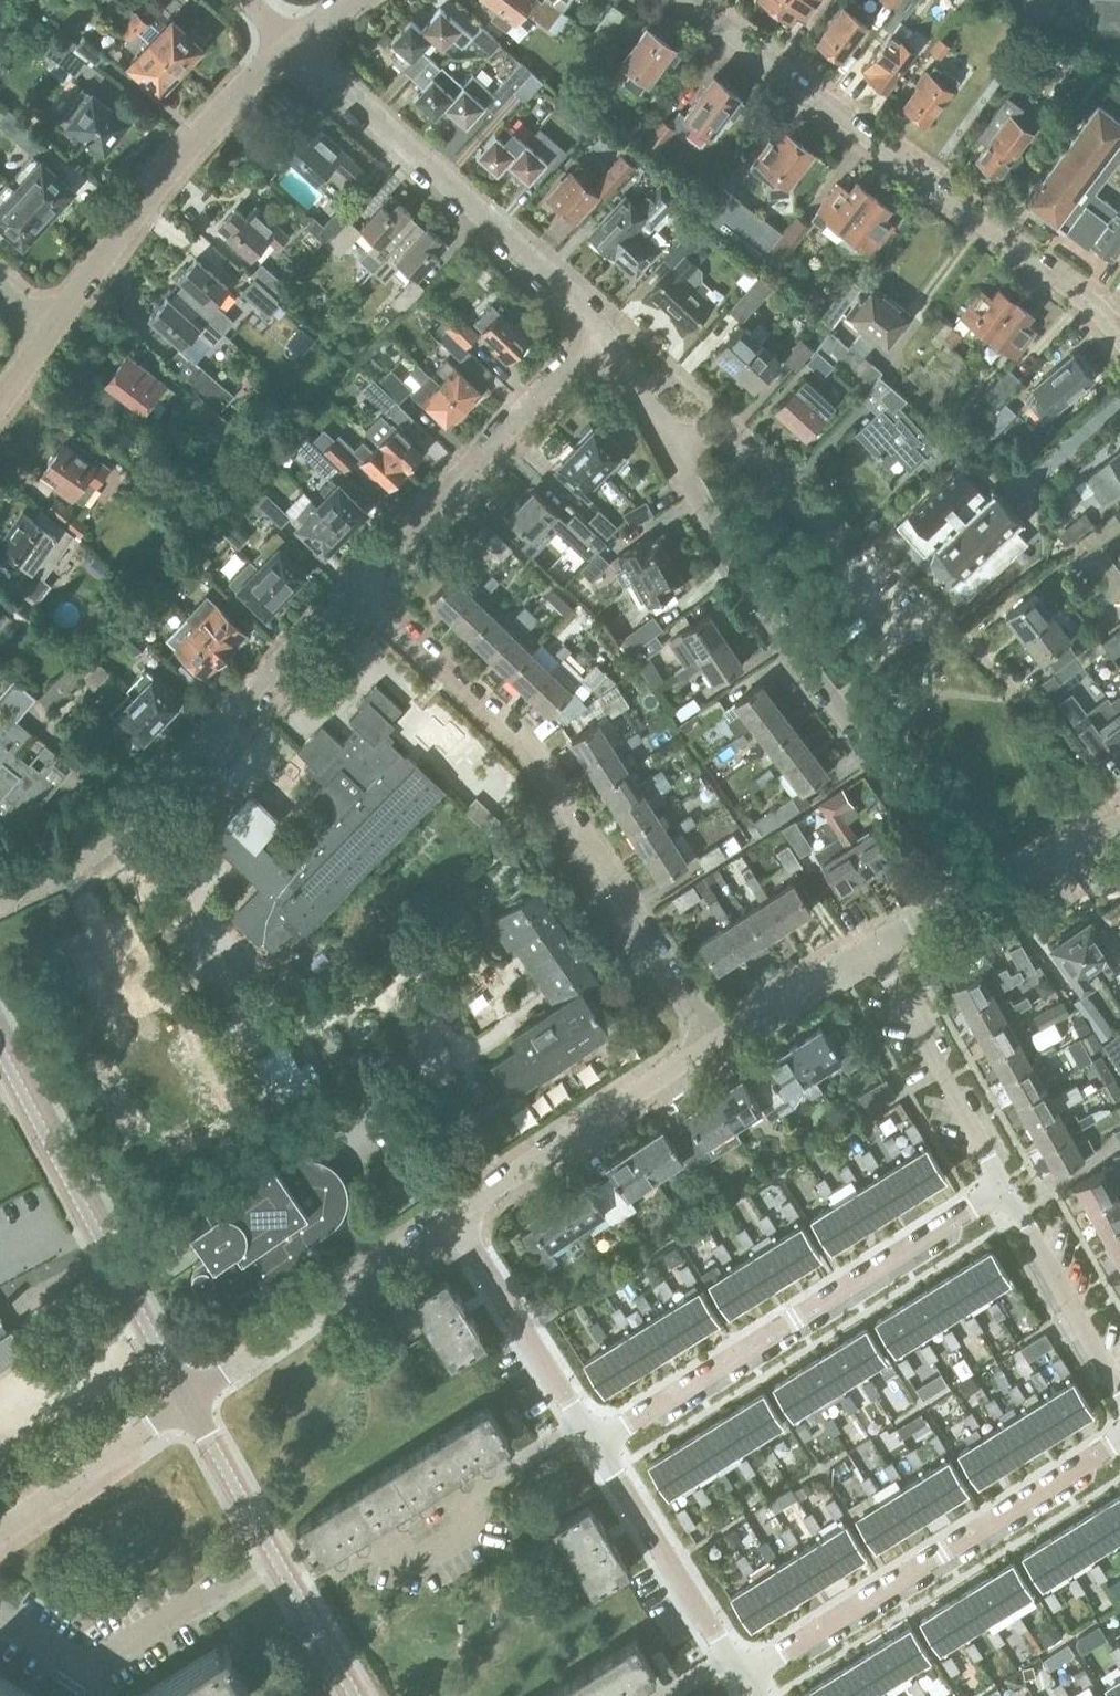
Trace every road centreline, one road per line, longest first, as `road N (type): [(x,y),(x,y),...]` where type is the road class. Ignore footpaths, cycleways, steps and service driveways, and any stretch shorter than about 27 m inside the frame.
road 1 (residential): [(716,1043),(531,752),(364,581)]
road 2 (residential): [(1119,350),(1076,297),(682,0)]
road 3 (residential): [(670,437),(776,621),(973,896)]
road 4 (residential): [(0,903),(113,837),(364,581)]
road 5 (residential): [(1006,1188),(596,1448)]
road 6 (residential): [(1119,1443),(742,1673)]
road 7 (residential): [(600,326),(552,267),(289,42)]
road 8 (residential): [(185,1399),(0,1048)]
road 9 (residential): [(49,319),(207,122),(289,42)]
road 10 (residential): [(364,581),(464,483),(600,326)]
road 11 (residential): [(185,1399),(453,1216)]
road 12 (residential): [(897,646),(817,522),(735,450),(670,437)]
road 13 (residential): [(0,1607),(78,1670),(265,1555)]
road 14 (residential): [(453,1216),(716,1043)]
road 15 (residential): [(1006,1188),(871,947)]
road 16 (residential): [(453,1216),(596,1448)]
road 17 (unclassified): [(596,1448),(728,1657)]
road 18 (residential): [(1119,1395),(1006,1188)]
road 19 (residential): [(0,1538),(185,1399)]
road 20 (residential): [(716,1043),(871,947)]
road 21 (residential): [(265,1555),(185,1399)]
road 22 (residential): [(353,1695),(265,1555)]
road 23 (residential): [(973,896),(1119,820)]
road 24 (residential): [(600,326),(670,437)]

